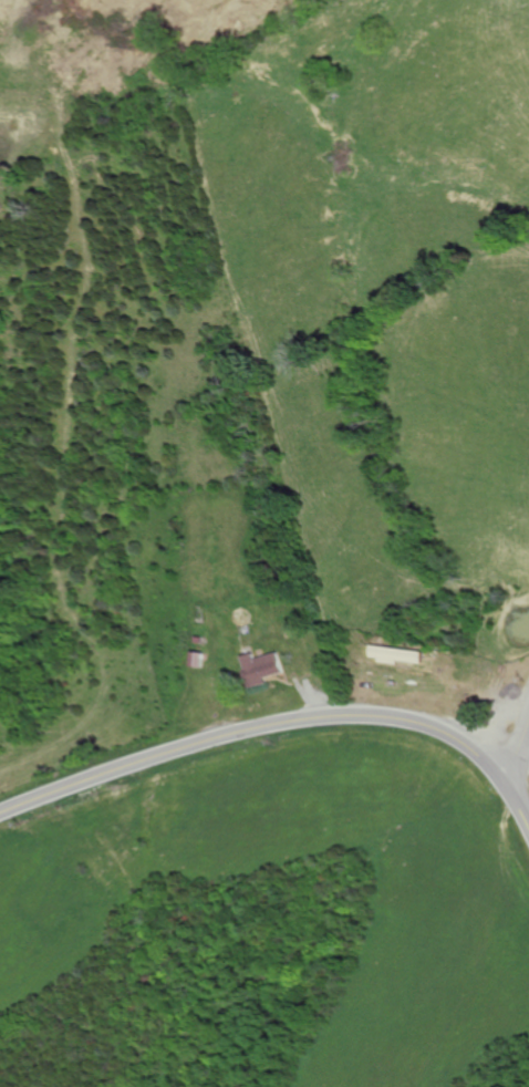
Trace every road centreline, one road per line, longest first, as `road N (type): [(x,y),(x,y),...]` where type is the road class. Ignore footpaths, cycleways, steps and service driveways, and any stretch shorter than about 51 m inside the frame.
road 1 (secondary): [(0,819),(209,743),(353,718),(449,736),(492,770),(528,822)]

